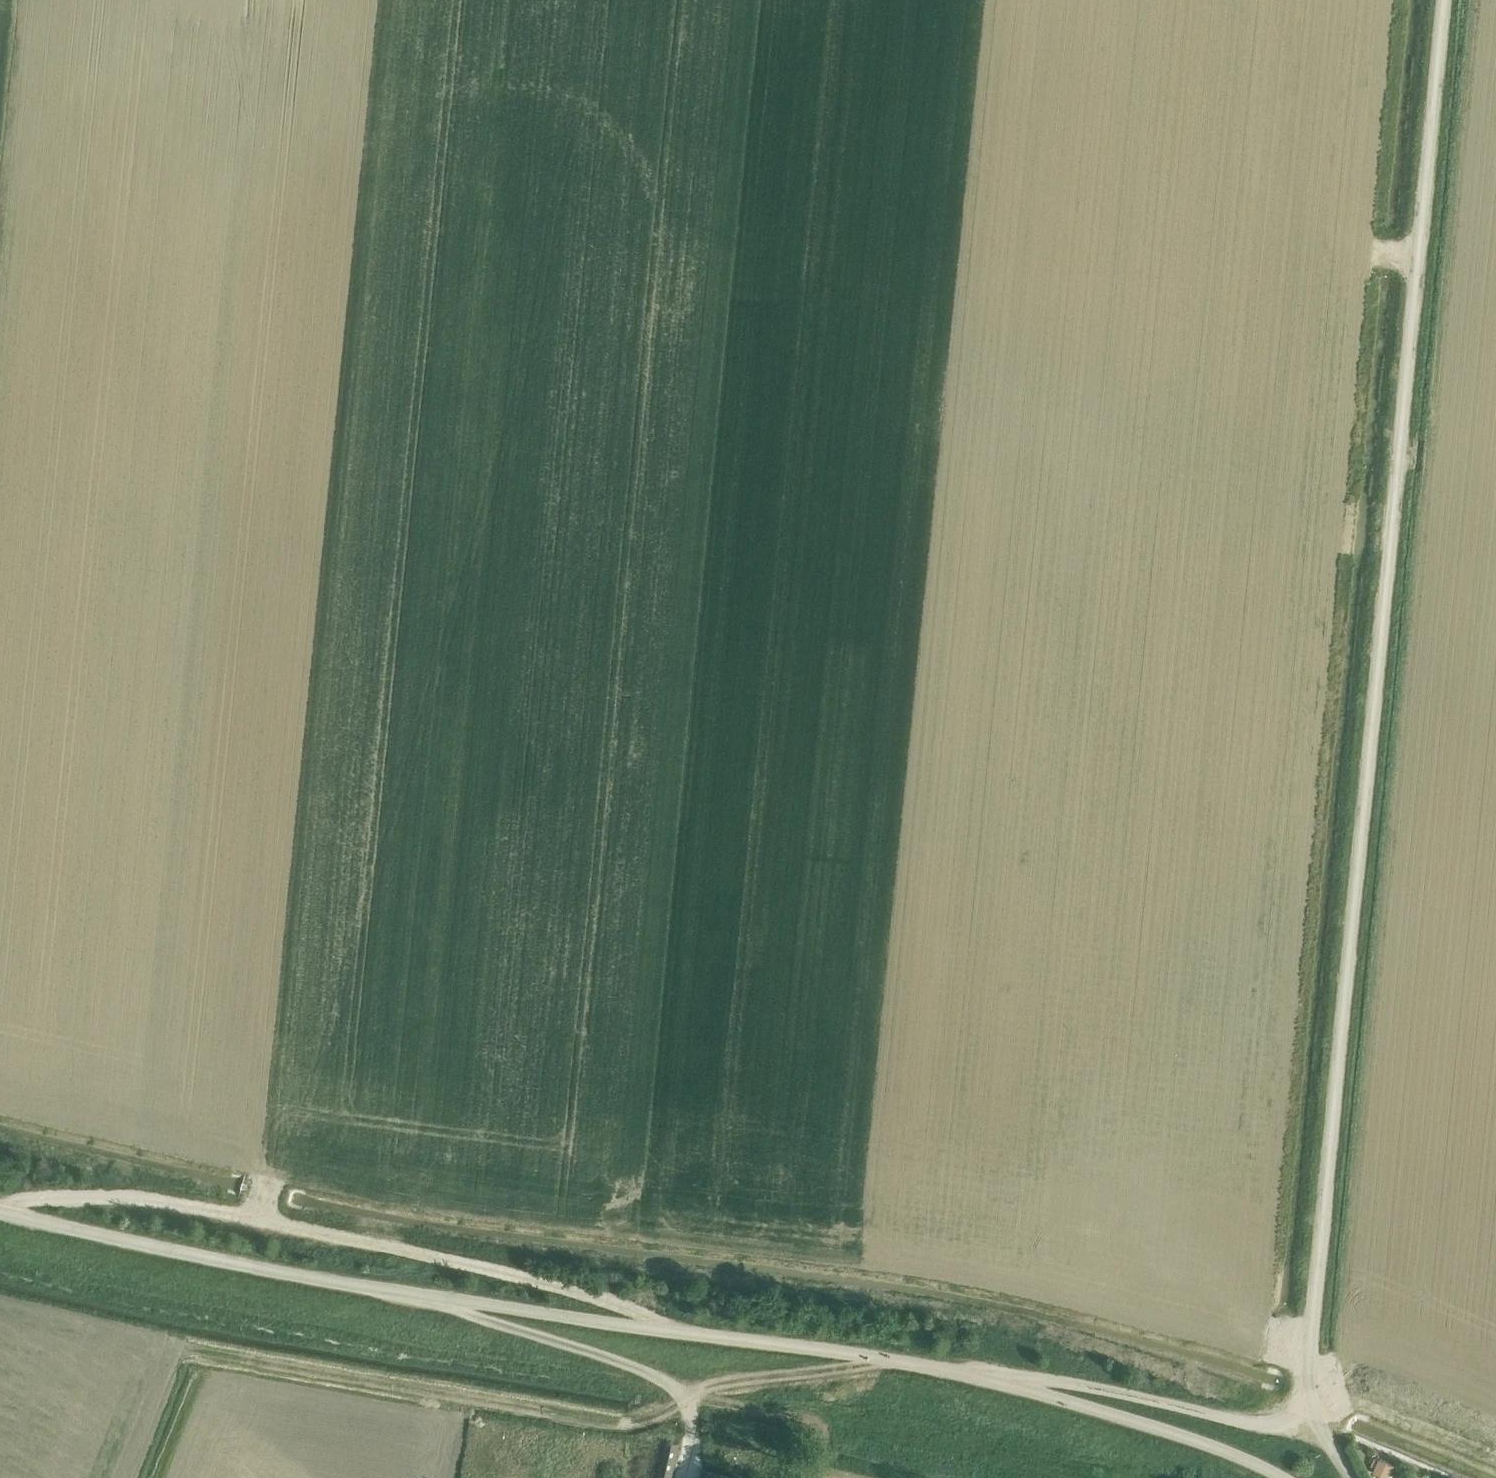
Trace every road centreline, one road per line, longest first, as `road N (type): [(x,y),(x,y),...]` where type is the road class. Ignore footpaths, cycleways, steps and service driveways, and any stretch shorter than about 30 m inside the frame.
road 1 (unclassified): [(1302,1419),(1445,0)]
road 2 (unclassified): [(1002,1381),(243,1266),(0,1211)]
road 3 (unclassified): [(1302,1419),(1270,1425),(1077,1384),(1002,1381)]
road 4 (unclassified): [(1002,1381),(1203,1443),(1284,1477)]

